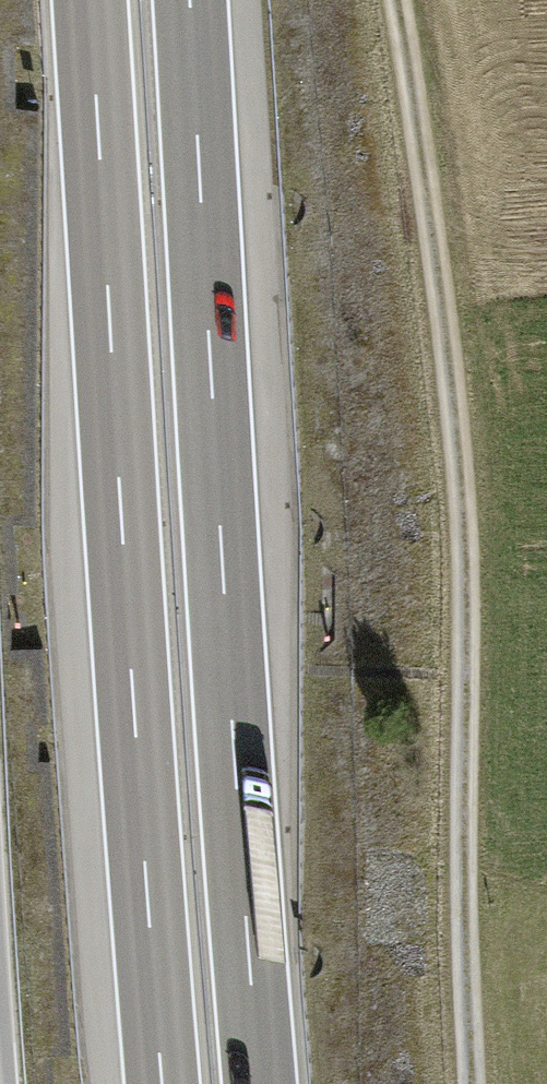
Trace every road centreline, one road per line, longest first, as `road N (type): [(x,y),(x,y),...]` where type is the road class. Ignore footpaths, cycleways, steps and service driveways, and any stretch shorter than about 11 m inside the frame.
road 1 (track): [(396,0),(454,406),(465,558),(472,1083)]
road 2 (trunk): [(90,0),(163,1083)]
road 3 (trunk): [(260,1083),(190,0)]

